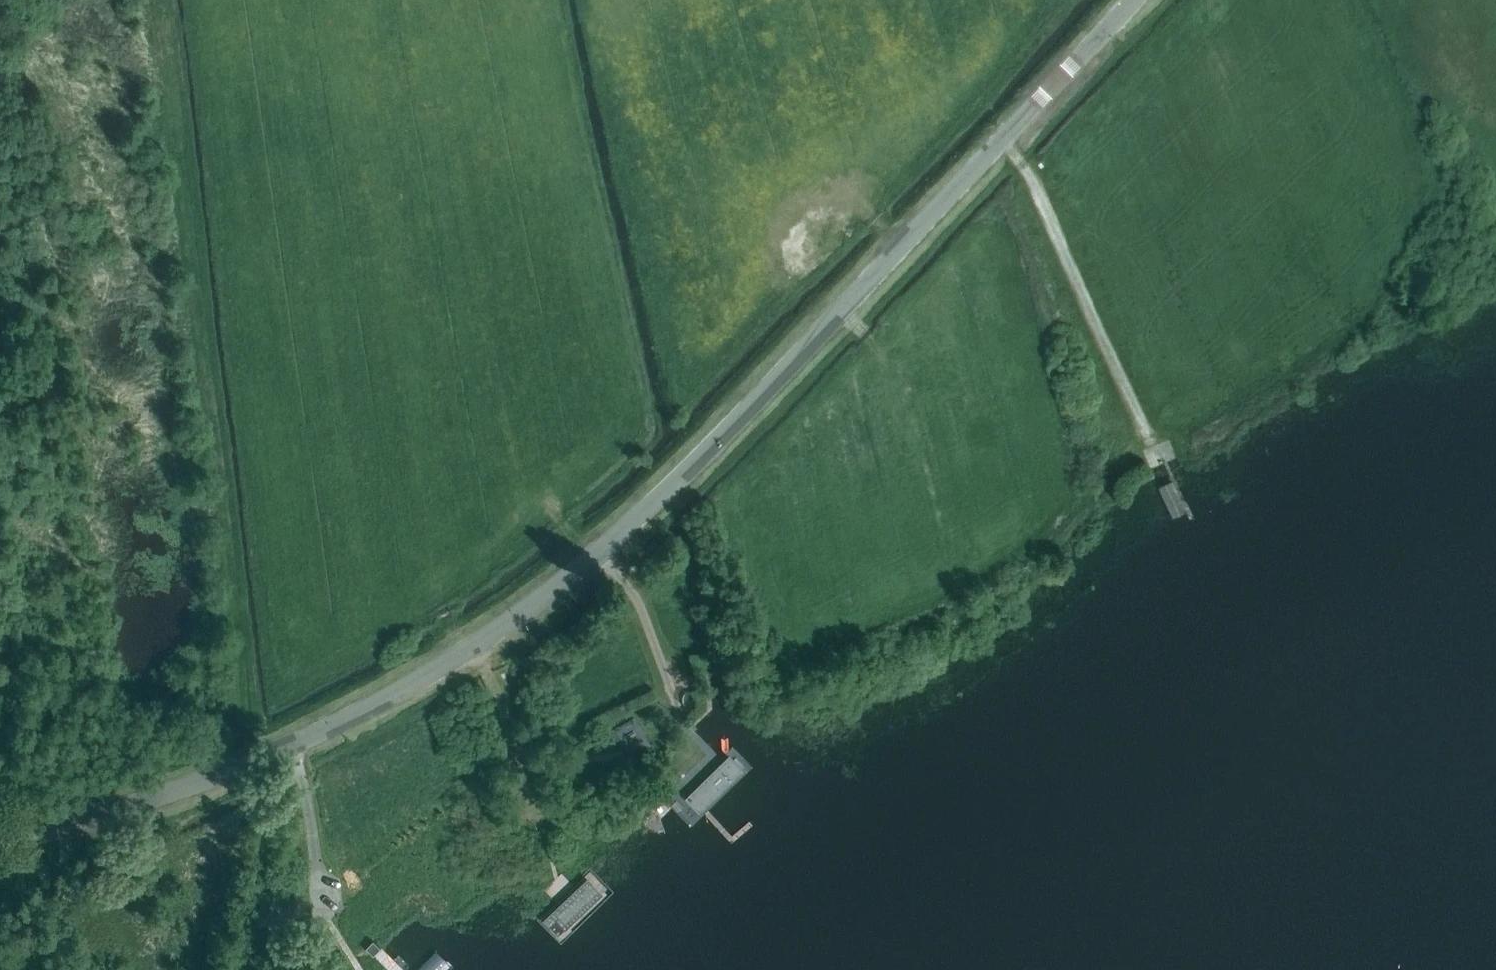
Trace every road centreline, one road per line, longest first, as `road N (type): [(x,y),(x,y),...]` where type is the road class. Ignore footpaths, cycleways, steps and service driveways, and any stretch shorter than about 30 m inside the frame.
road 1 (unclassified): [(0,833),(206,780),(321,732),(439,668),(530,606),(749,414),(1139,0)]

